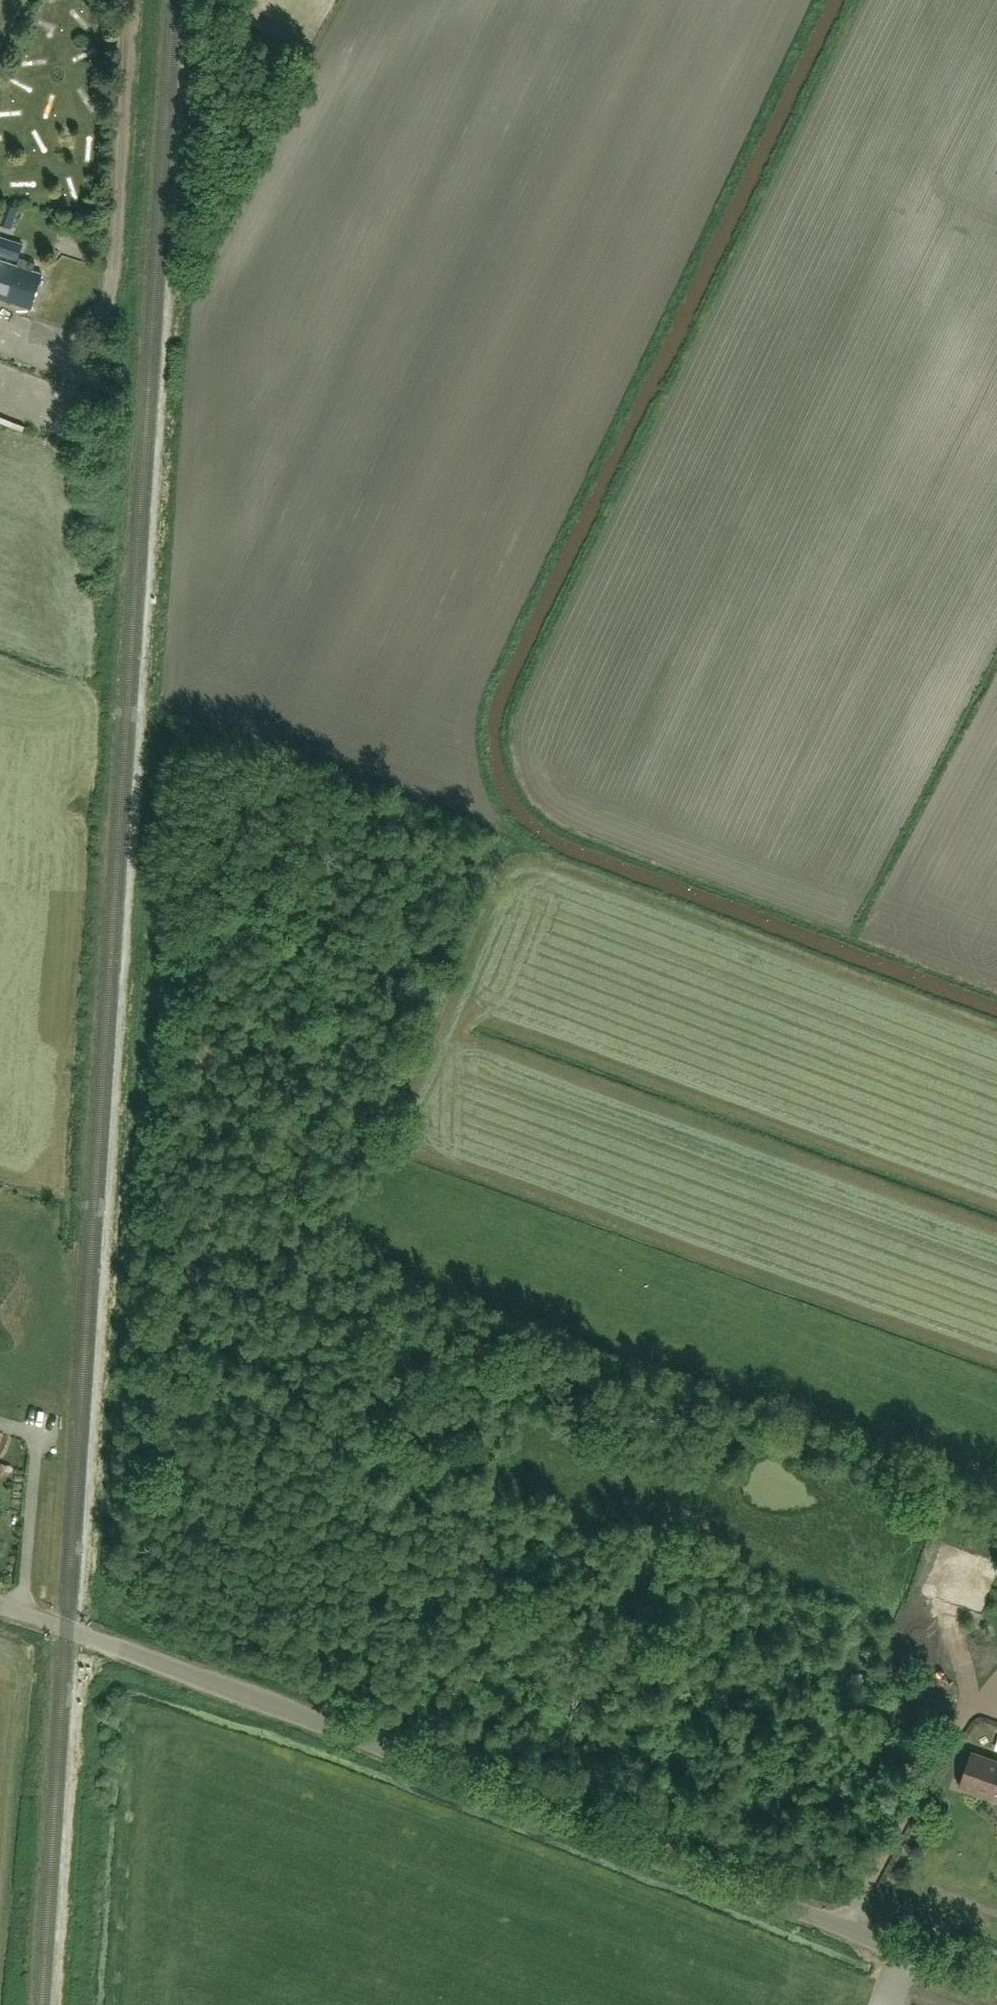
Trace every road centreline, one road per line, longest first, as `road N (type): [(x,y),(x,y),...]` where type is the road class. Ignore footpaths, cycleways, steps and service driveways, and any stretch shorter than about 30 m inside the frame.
road 1 (unclassified): [(996,1983),(0,1598)]
road 2 (unclassified): [(132,0),(113,341)]

